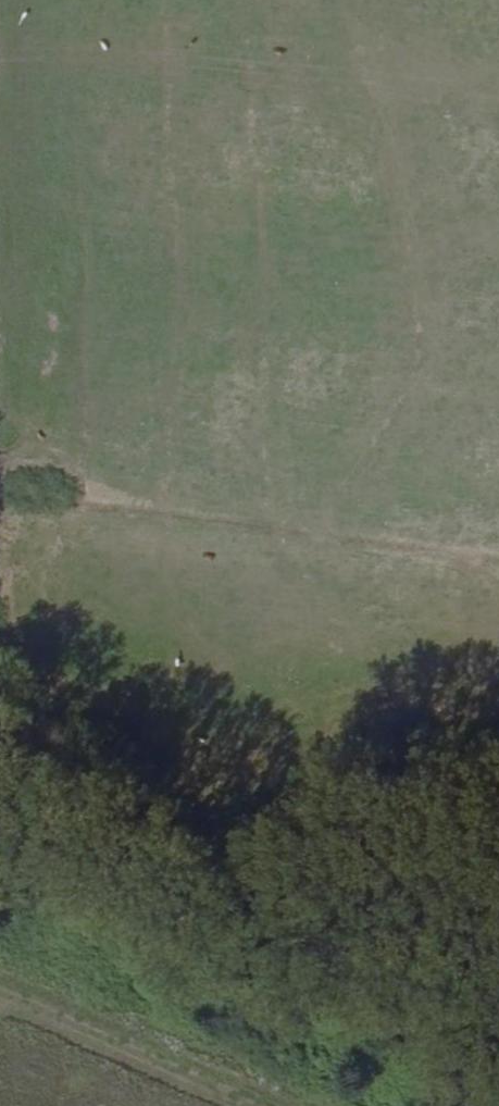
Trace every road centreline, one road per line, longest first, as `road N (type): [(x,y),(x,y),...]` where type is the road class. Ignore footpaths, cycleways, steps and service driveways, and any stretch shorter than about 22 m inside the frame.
road 1 (track): [(0,967),(78,988),(323,1105)]

